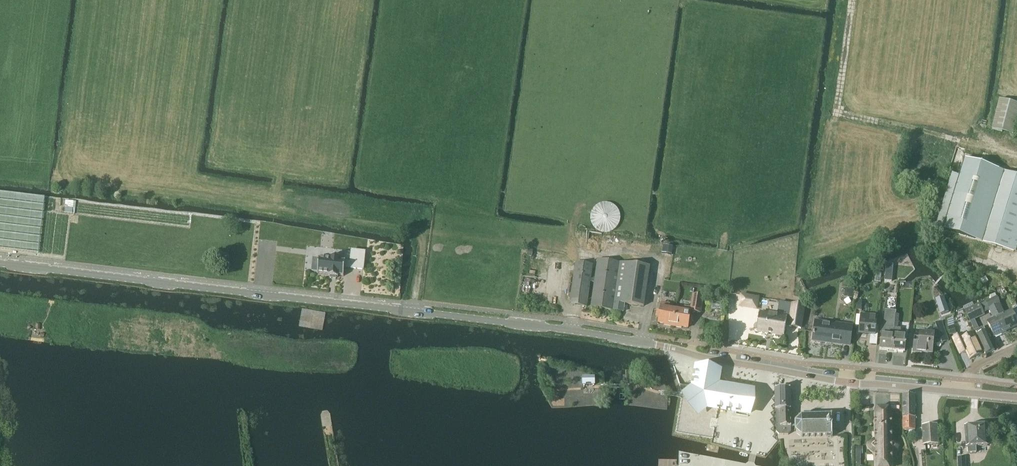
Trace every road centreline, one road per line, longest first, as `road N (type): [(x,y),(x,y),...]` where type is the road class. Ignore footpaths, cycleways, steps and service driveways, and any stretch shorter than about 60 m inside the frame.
road 1 (tertiary): [(1016,397),(846,382),(526,324),(0,263)]
road 2 (track): [(0,172),(421,222),(416,312)]
road 3 (track): [(972,146),(837,113),(853,0)]

